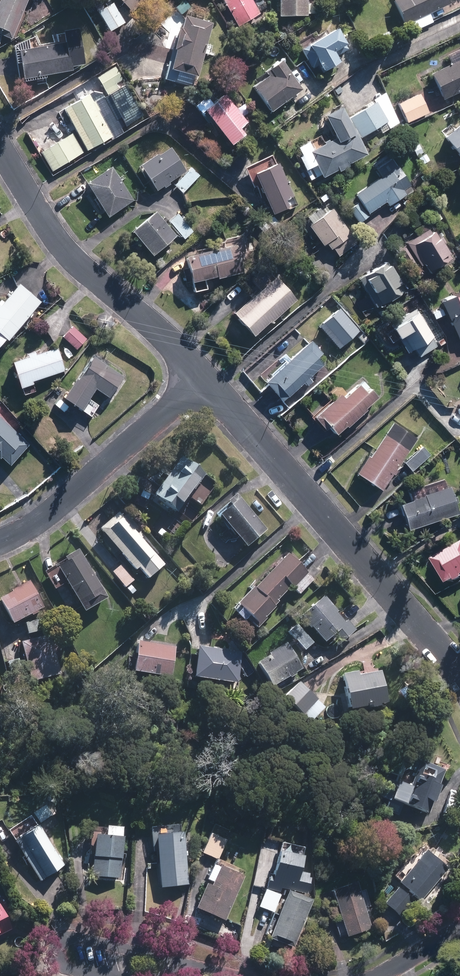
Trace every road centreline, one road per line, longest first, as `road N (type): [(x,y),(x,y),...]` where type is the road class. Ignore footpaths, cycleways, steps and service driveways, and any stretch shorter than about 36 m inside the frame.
road 1 (residential): [(202,375),(459,671)]
road 2 (residential): [(0,147),(71,260),(202,375)]
road 3 (residential): [(0,543),(57,510),(202,375)]
road 4 (residential): [(63,940),(144,952),(199,973)]
road 5 (residential): [(159,975),(68,968),(56,957),(63,940)]

